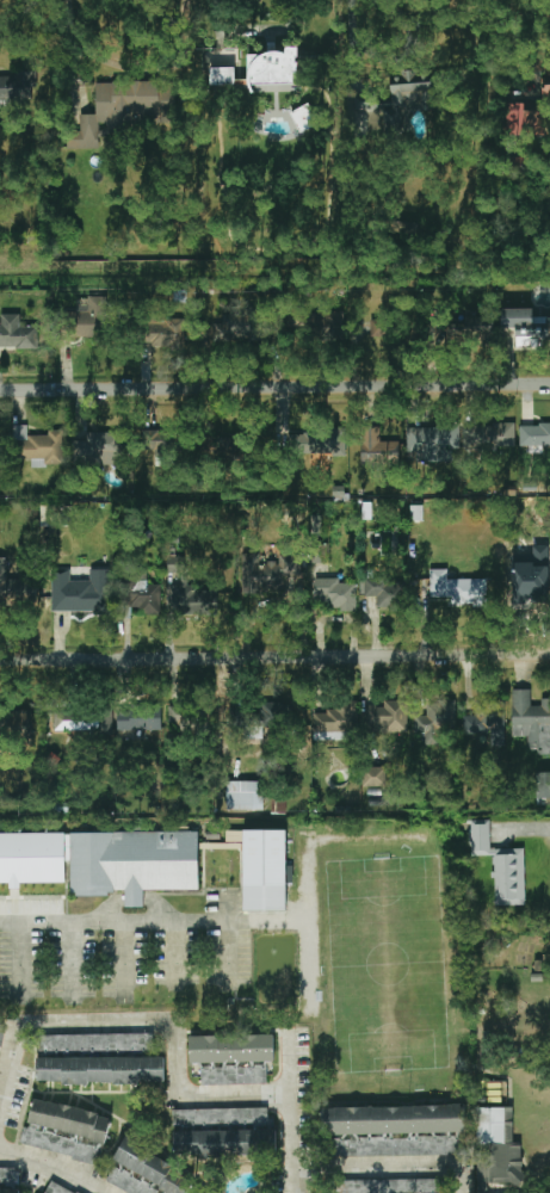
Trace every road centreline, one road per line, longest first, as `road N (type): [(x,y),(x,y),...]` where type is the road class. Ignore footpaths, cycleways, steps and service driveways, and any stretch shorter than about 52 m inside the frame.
road 1 (tertiary): [(549,384),(0,394)]
road 2 (residential): [(549,654),(0,662)]

